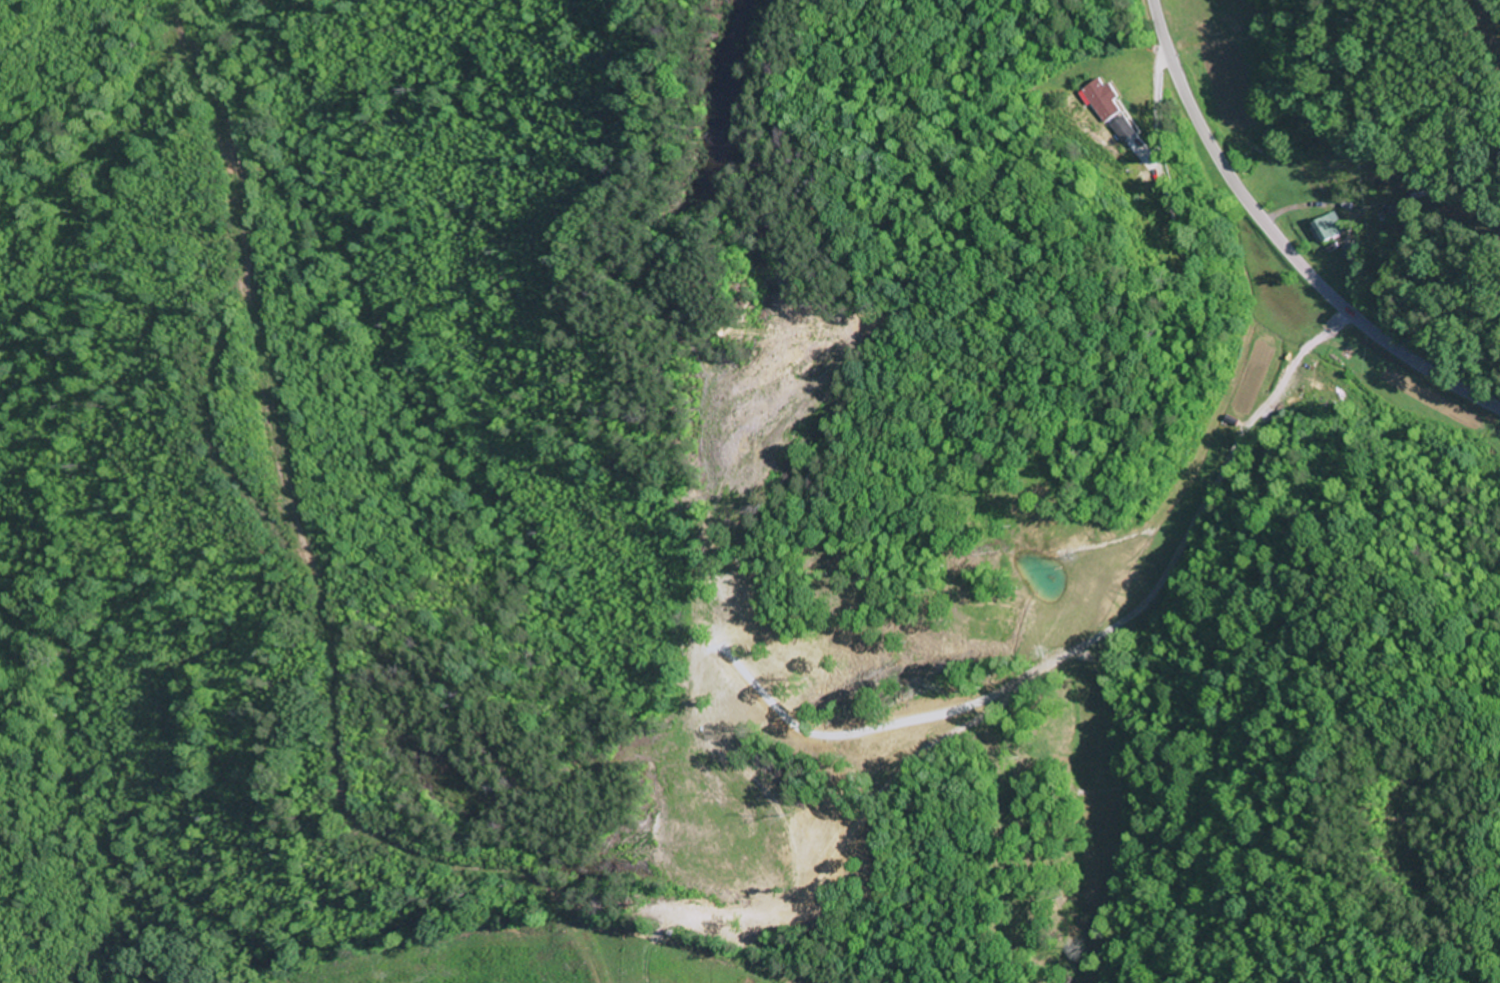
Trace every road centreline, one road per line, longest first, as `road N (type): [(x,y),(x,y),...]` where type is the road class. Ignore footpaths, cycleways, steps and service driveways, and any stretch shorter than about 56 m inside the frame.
road 1 (secondary): [(1156,0),(1194,105),(1287,248),(1377,335),(1499,409)]

